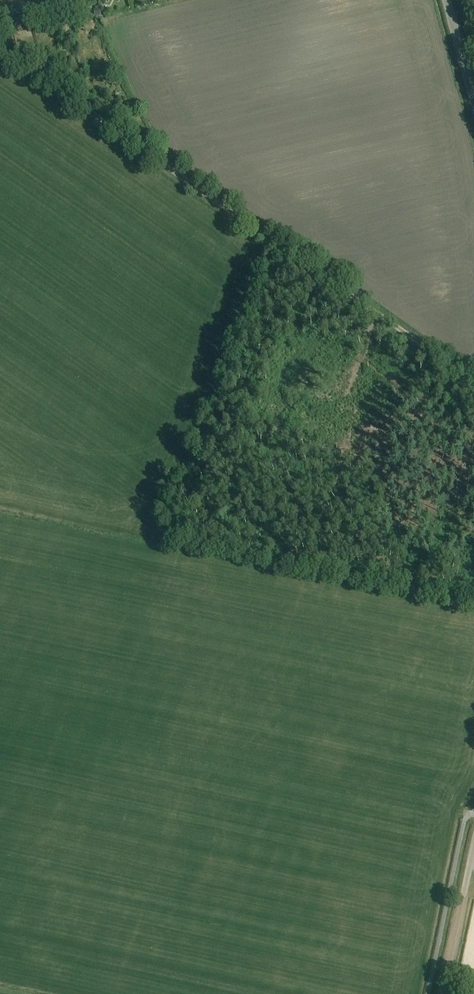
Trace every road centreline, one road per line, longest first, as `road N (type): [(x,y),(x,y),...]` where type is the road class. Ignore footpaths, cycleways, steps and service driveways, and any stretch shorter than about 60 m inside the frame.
road 1 (track): [(473,383),(0,48)]

